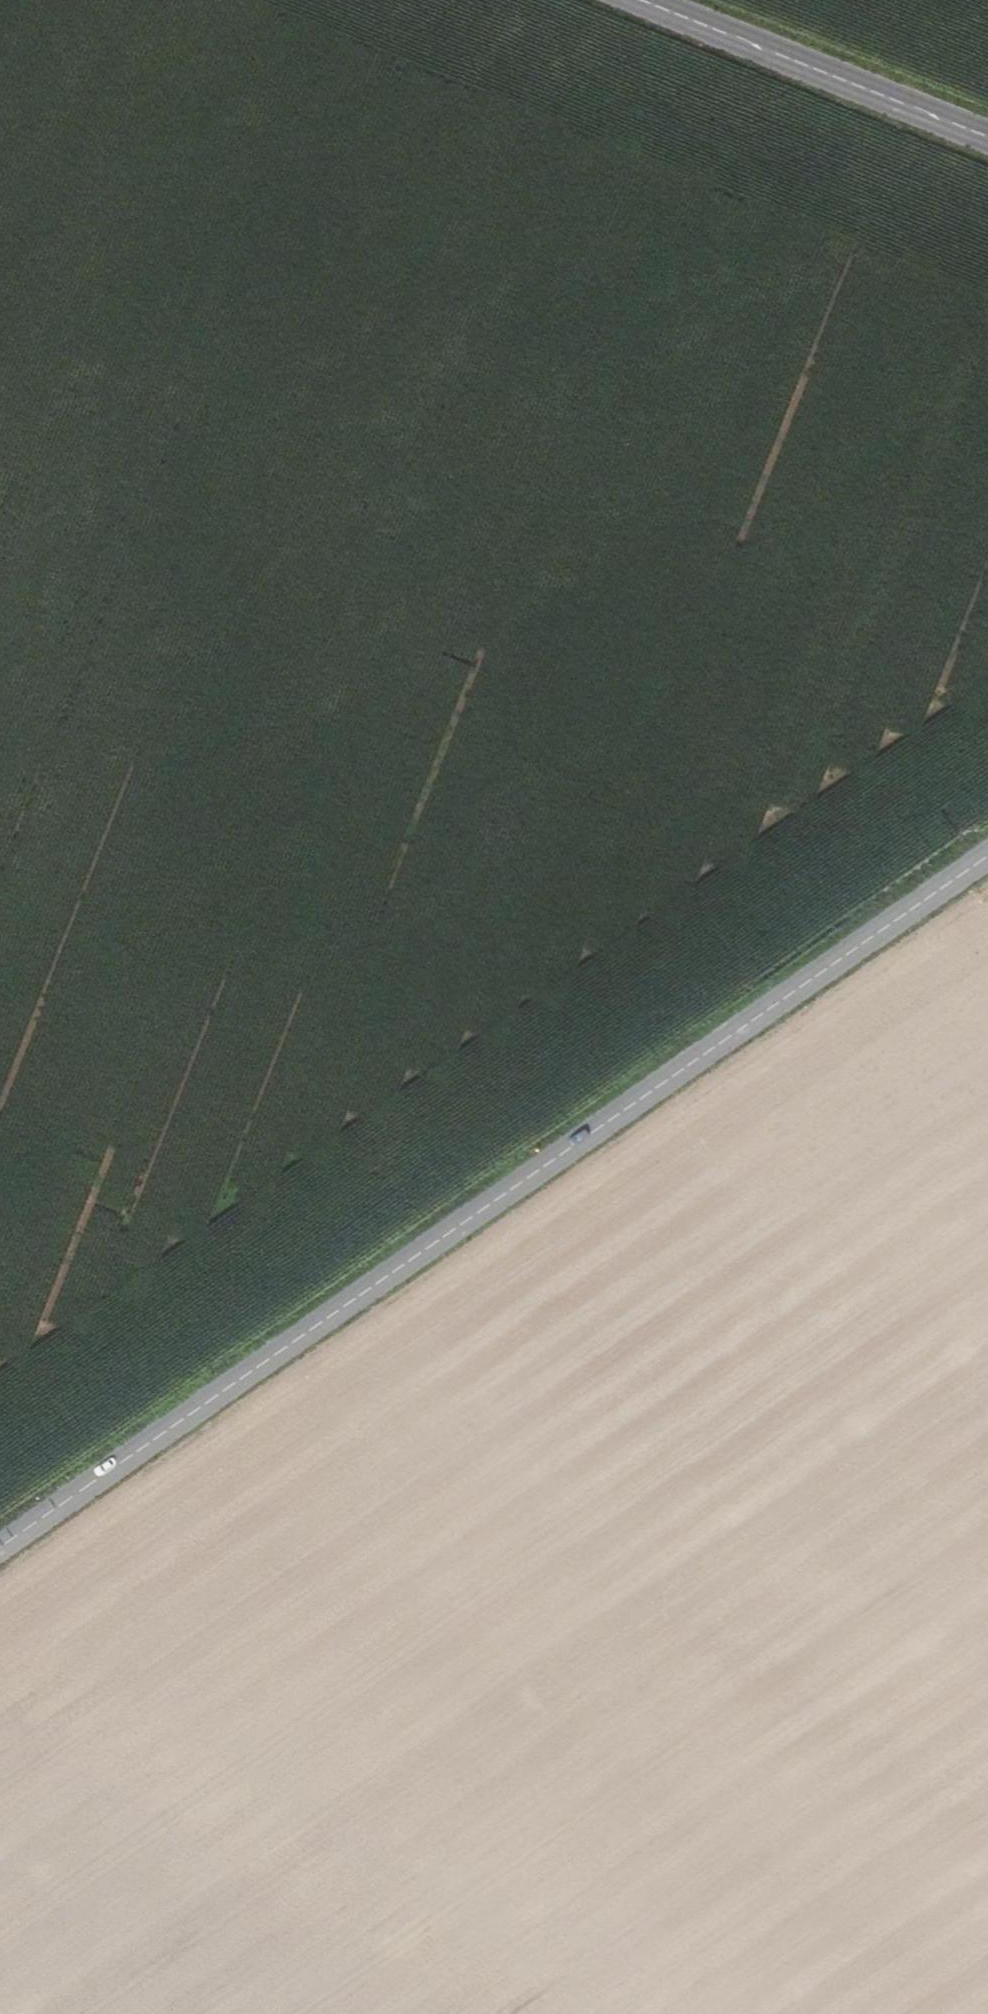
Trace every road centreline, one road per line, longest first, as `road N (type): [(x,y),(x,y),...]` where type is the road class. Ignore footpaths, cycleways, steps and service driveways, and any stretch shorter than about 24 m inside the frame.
road 1 (residential): [(0,1551),(987,860)]
road 2 (tertiary): [(987,136),(642,0)]

